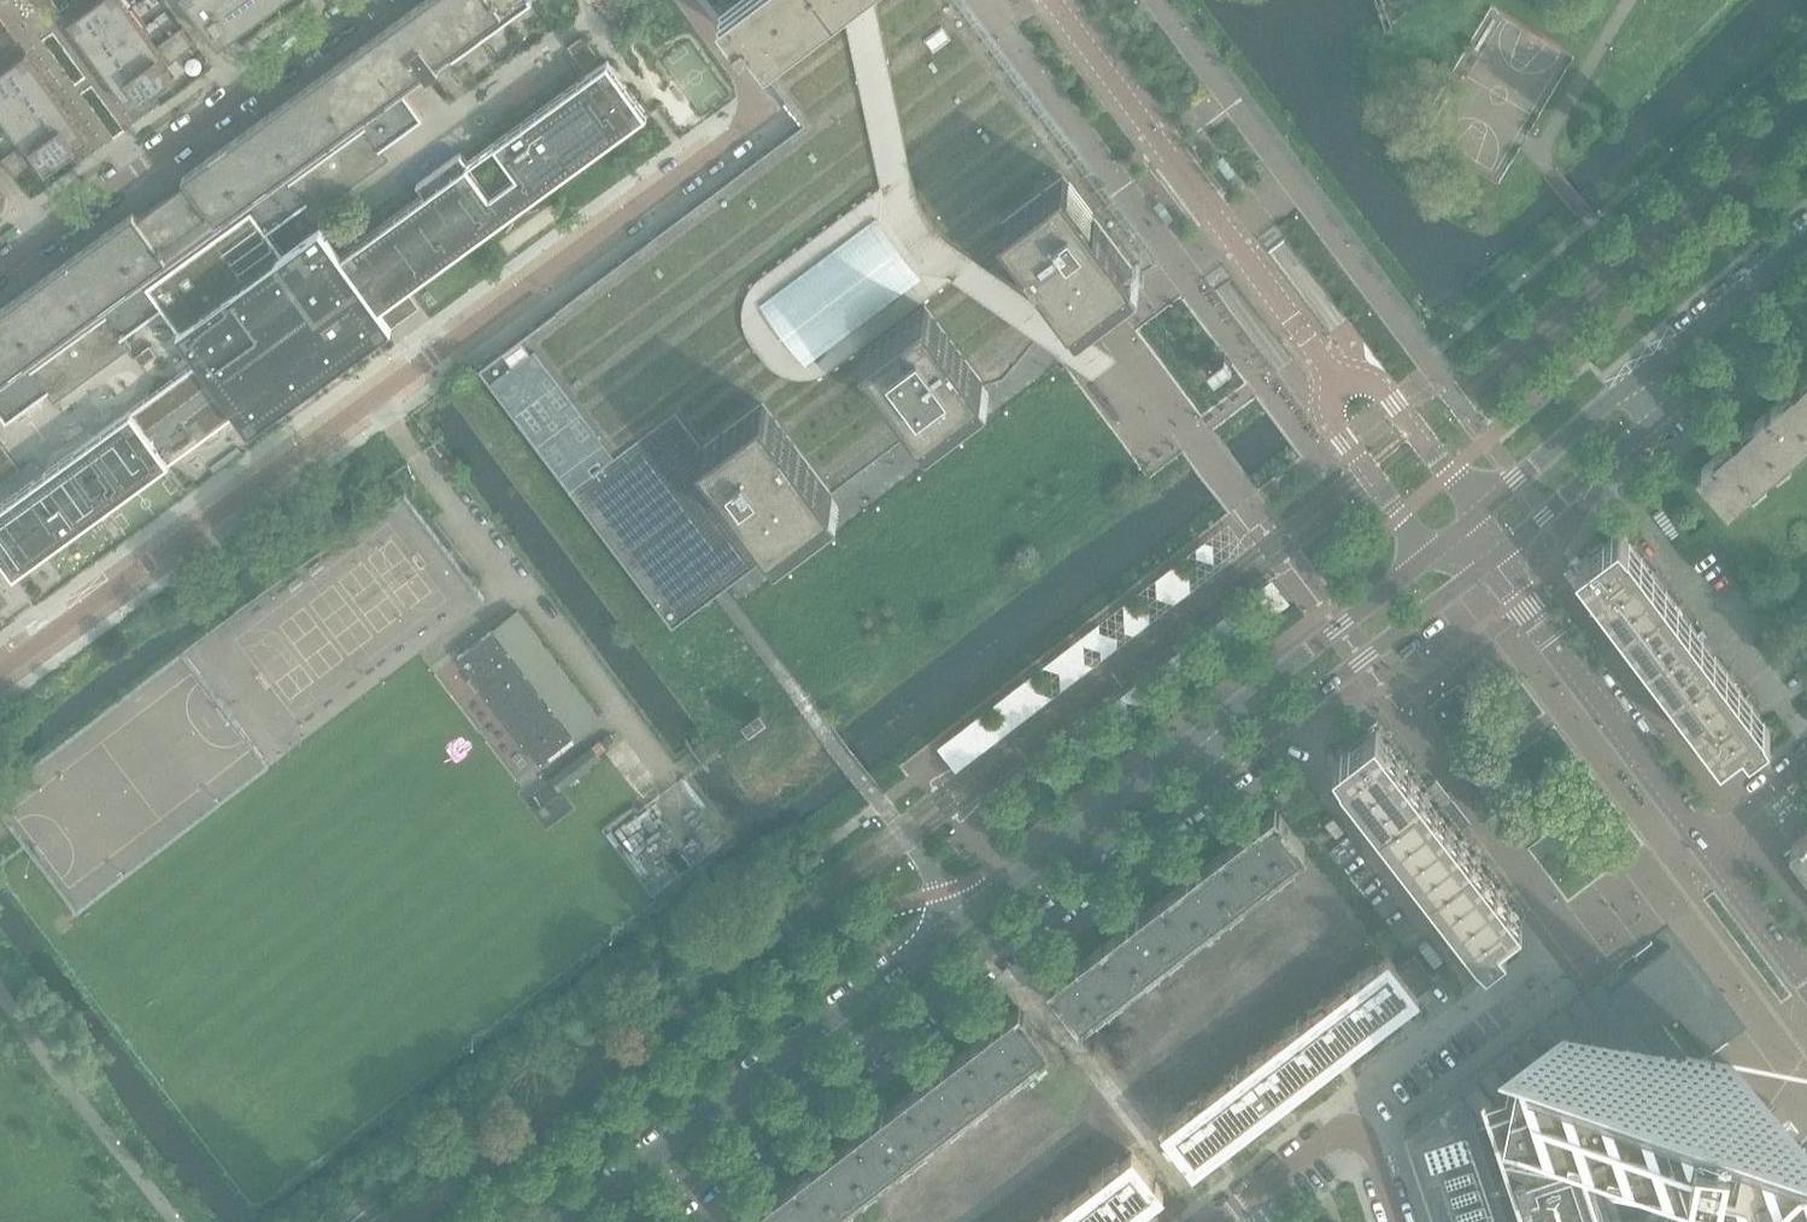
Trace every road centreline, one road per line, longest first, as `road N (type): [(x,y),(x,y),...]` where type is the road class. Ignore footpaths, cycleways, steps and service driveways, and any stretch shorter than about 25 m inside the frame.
road 1 (tertiary): [(1430,548),(558,1221)]
road 2 (residential): [(0,669),(770,111),(685,0)]
road 3 (tertiary): [(635,1221),(1492,561)]
road 4 (residential): [(367,0),(0,268)]
road 5 (tertiary): [(1806,236),(1477,508)]
road 6 (unclassified): [(1477,508),(1384,391),(1358,372),(1330,372),(1323,388),(1334,420),(1430,548)]
road 7 (tertiary): [(1492,561),(1806,285)]
road 8 (residential): [(1709,839),(1492,561)]
road 9 (residential): [(1348,1127),(1378,1080),(1503,988)]
road 10 (residential): [(1348,1127),(1323,1135),(1212,1221)]
road 11 (residential): [(1806,973),(1709,839)]
road 12 (residential): [(1709,839),(1806,754)]

